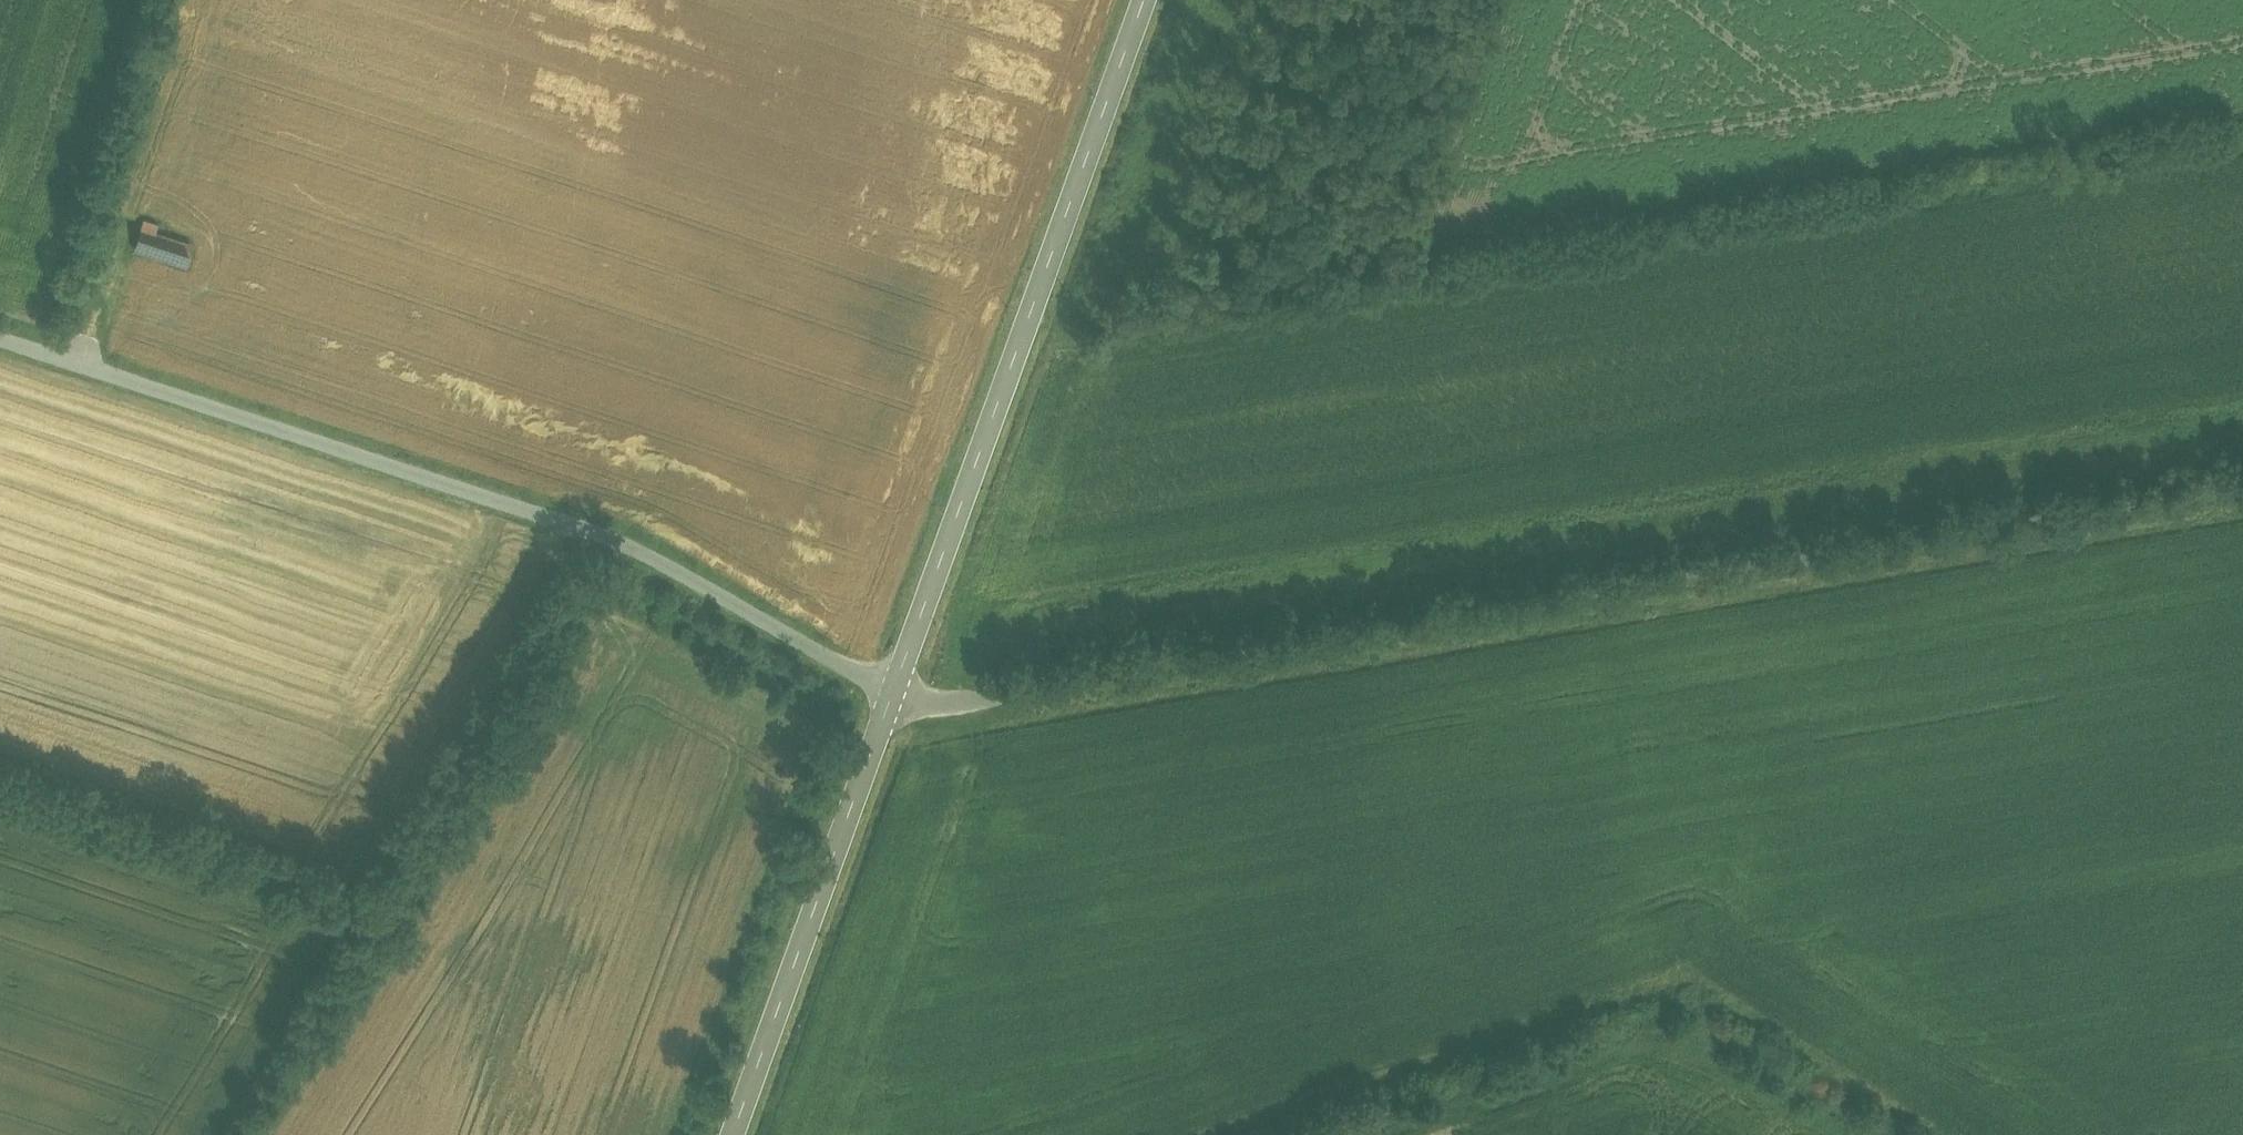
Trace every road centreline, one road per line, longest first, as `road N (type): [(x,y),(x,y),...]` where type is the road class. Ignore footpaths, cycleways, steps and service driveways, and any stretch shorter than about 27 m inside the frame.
road 1 (residential): [(913,686),(2242,477)]
road 2 (residential): [(0,304),(933,631)]
road 3 (secondary): [(1152,0),(933,631)]
road 4 (secondary): [(913,686),(749,1134)]

